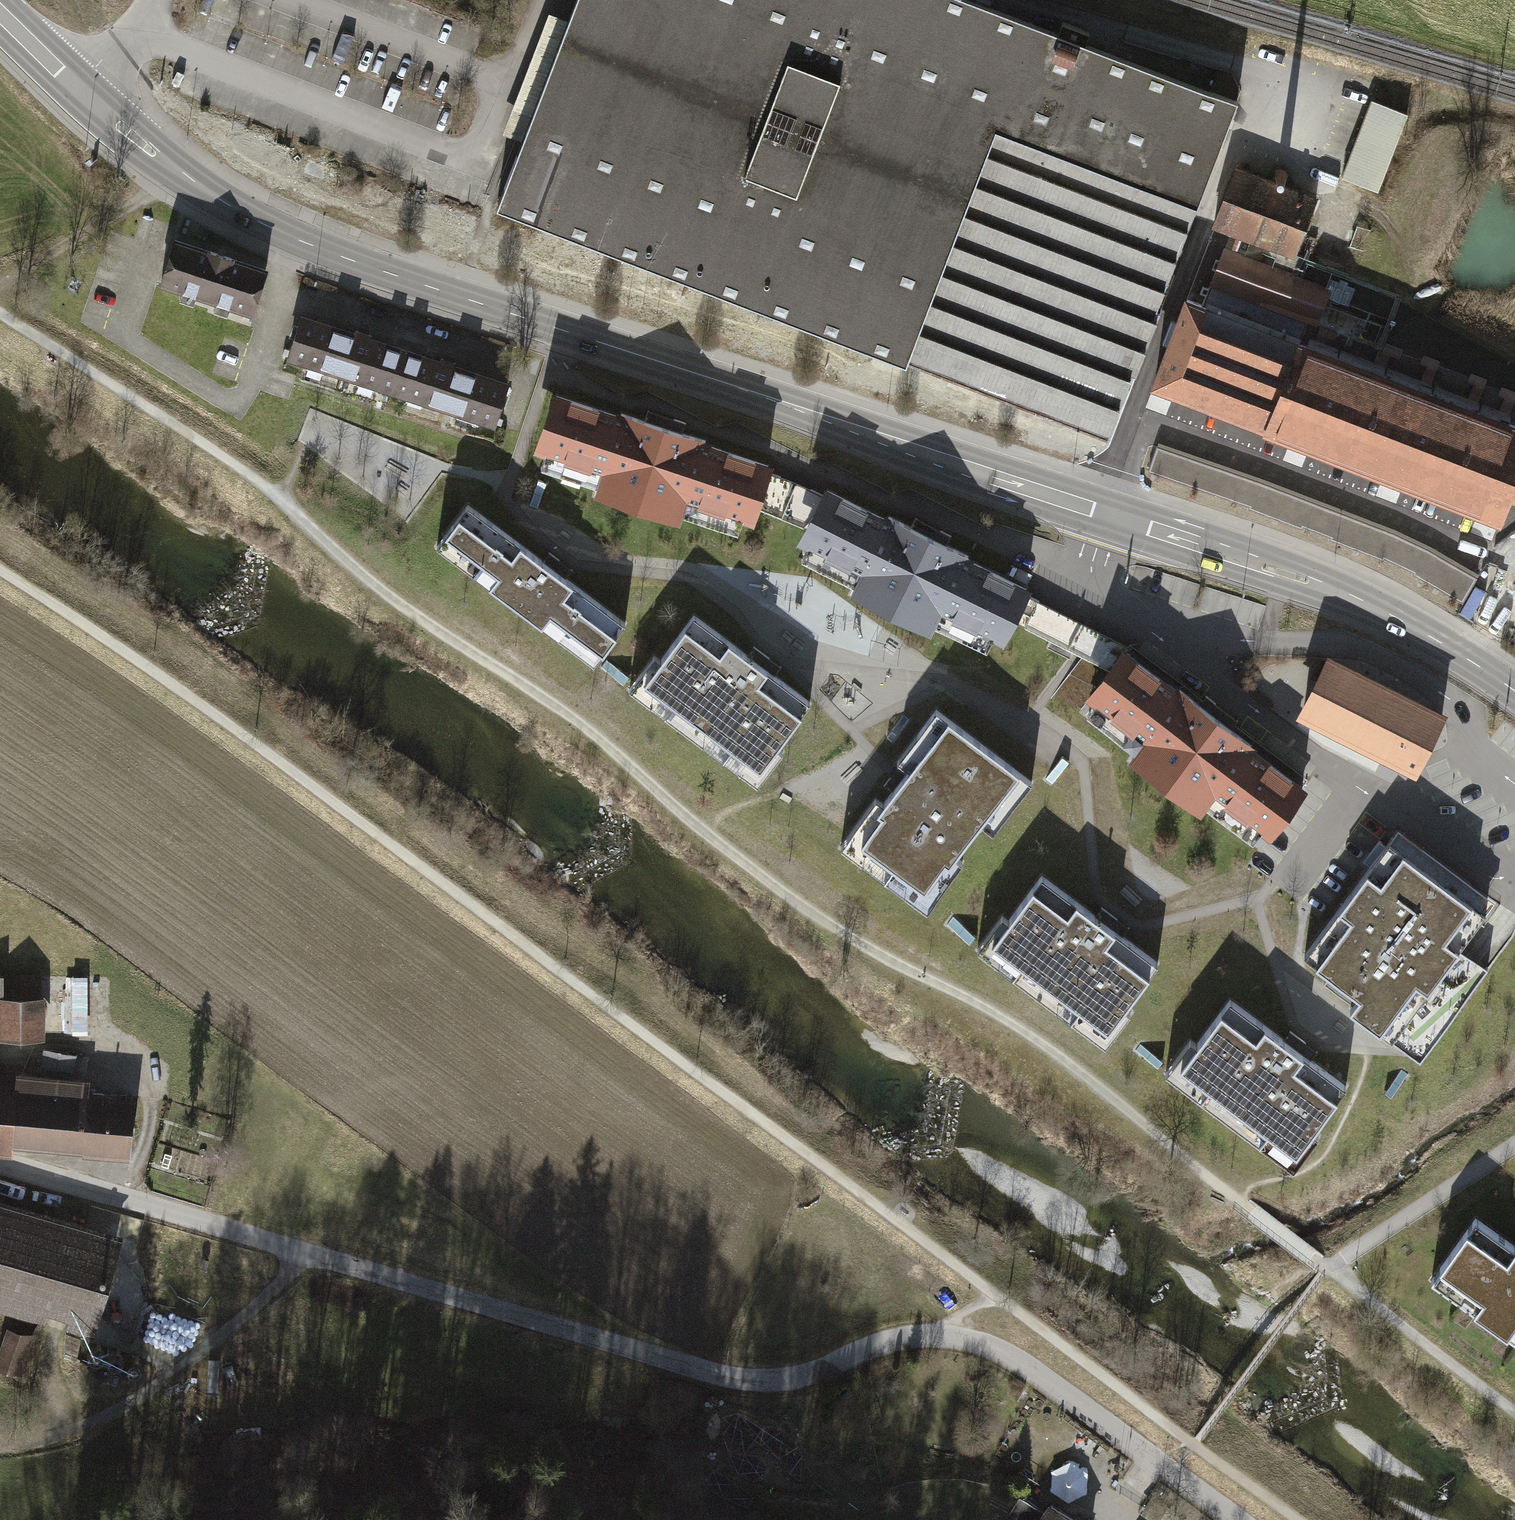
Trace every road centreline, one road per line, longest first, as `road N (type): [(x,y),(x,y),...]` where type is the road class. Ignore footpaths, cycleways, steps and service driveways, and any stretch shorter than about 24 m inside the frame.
road 1 (track): [(1514,1409),(1018,1028),(880,959),(696,828),(583,721),(385,596),(284,497),(0,312)]
road 2 (primary): [(1514,692),(1400,622),(1279,571),(329,253),(246,217),(172,172),(0,16)]
road 3 (track): [(1295,1519),(69,609),(0,568)]
road 4 (track): [(1237,1519),(1015,1356),(972,1341),(923,1334),(881,1341),(801,1380),(729,1380),(0,1164)]
road 5 (track): [(312,1256),(146,1393),(80,1427),(0,1447)]
road 6 (track): [(1514,361),(1414,304),(1381,234),(1337,182),(1299,170)]
road 7 (track): [(172,172),(136,206),(0,283)]

